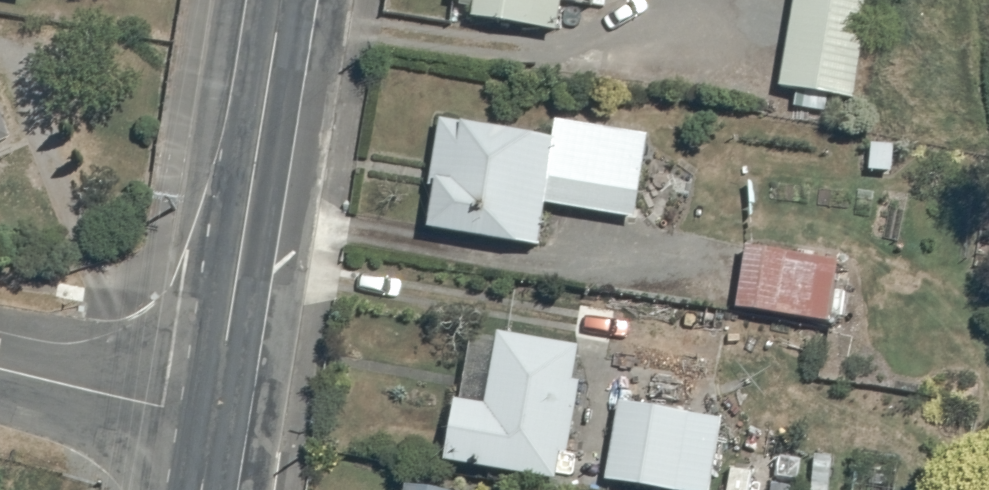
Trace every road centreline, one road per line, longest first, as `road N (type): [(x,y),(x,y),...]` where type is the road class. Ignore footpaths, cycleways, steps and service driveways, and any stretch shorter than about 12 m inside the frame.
road 1 (trunk): [(214,411),(287,0)]
road 2 (residential): [(0,367),(165,408),(214,411)]

